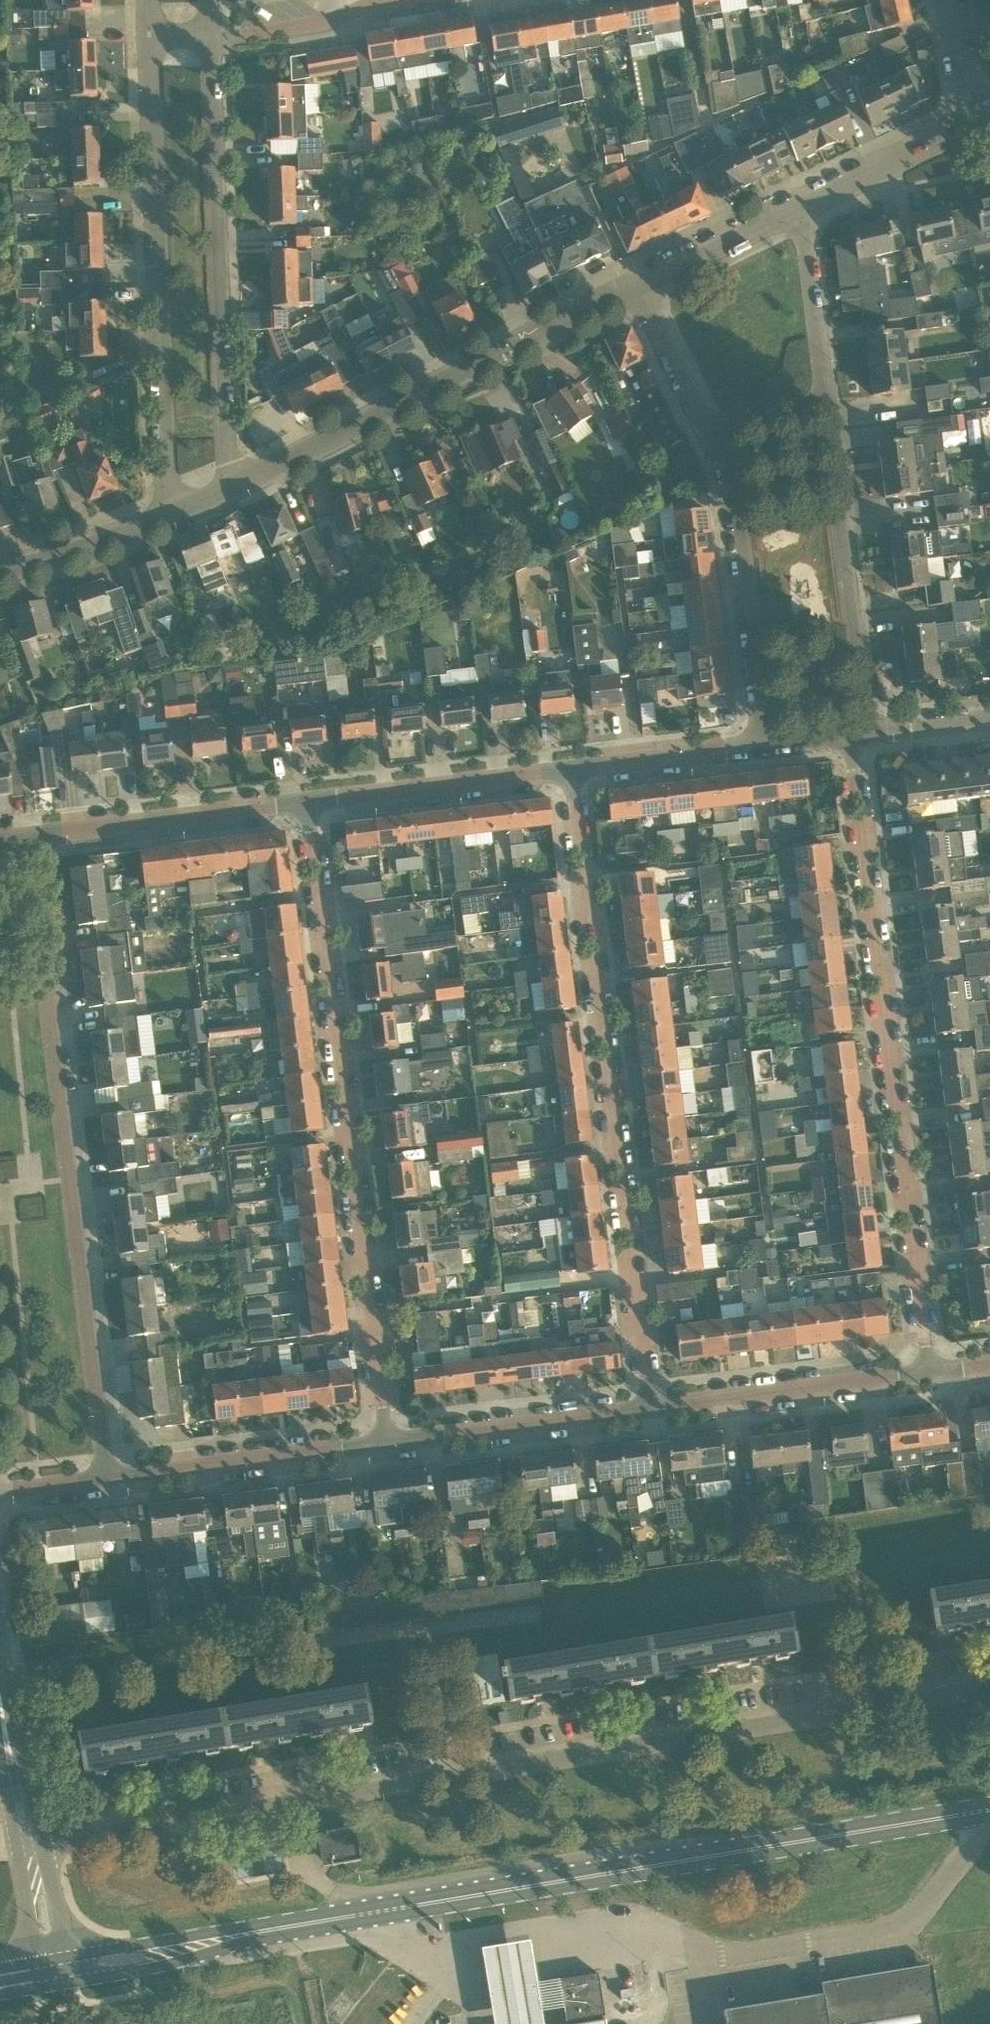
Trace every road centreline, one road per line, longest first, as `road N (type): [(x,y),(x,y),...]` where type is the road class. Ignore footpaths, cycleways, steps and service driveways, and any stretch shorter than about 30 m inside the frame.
road 1 (residential): [(42,1847),(989,1692)]
road 2 (primary): [(184,1949),(989,1809)]
road 3 (residential): [(391,1444),(312,798)]
road 4 (residential): [(116,1480),(35,835)]
road 5 (residential): [(655,1409),(573,768)]
road 6 (residential): [(935,1370),(853,732)]
road 7 (residential): [(145,519),(143,34)]
road 8 (residential): [(218,488),(205,20)]
road 9 (residential): [(218,488),(633,281)]
road 10 (residential): [(741,748),(738,579),(726,516),(692,428)]
road 11 (residential): [(853,732),(850,641),(818,409)]
road 12 (residential): [(655,1409),(935,1370)]
road 13 (residential): [(35,835),(312,798)]
road 14 (residential): [(116,1480),(391,1444)]
road 15 (residential): [(391,1444),(655,1409)]
road 16 (residential): [(312,798),(573,768)]
road 17 (residential): [(818,409),(792,200)]
road 18 (residential): [(792,200),(976,106)]
road 19 (residential): [(633,281),(792,200)]
road 20 (residential): [(573,768),(741,748)]
road 21 (residential): [(692,428),(633,281)]
road 22 (residential): [(0,570),(145,519)]
road 23 (residential): [(853,732),(989,715)]
road 24 (primary): [(184,1949),(97,1952),(58,1975)]
road 25 (primary): [(58,1975),(110,1977),(184,1949)]
road 26 (tertiary): [(21,1852),(35,1932),(58,1975)]
road 27 (tertiary): [(58,1975),(58,1924),(42,1847)]
road 28 (residential): [(692,428),(818,409)]
road 29 (residential): [(205,20),(326,0)]

